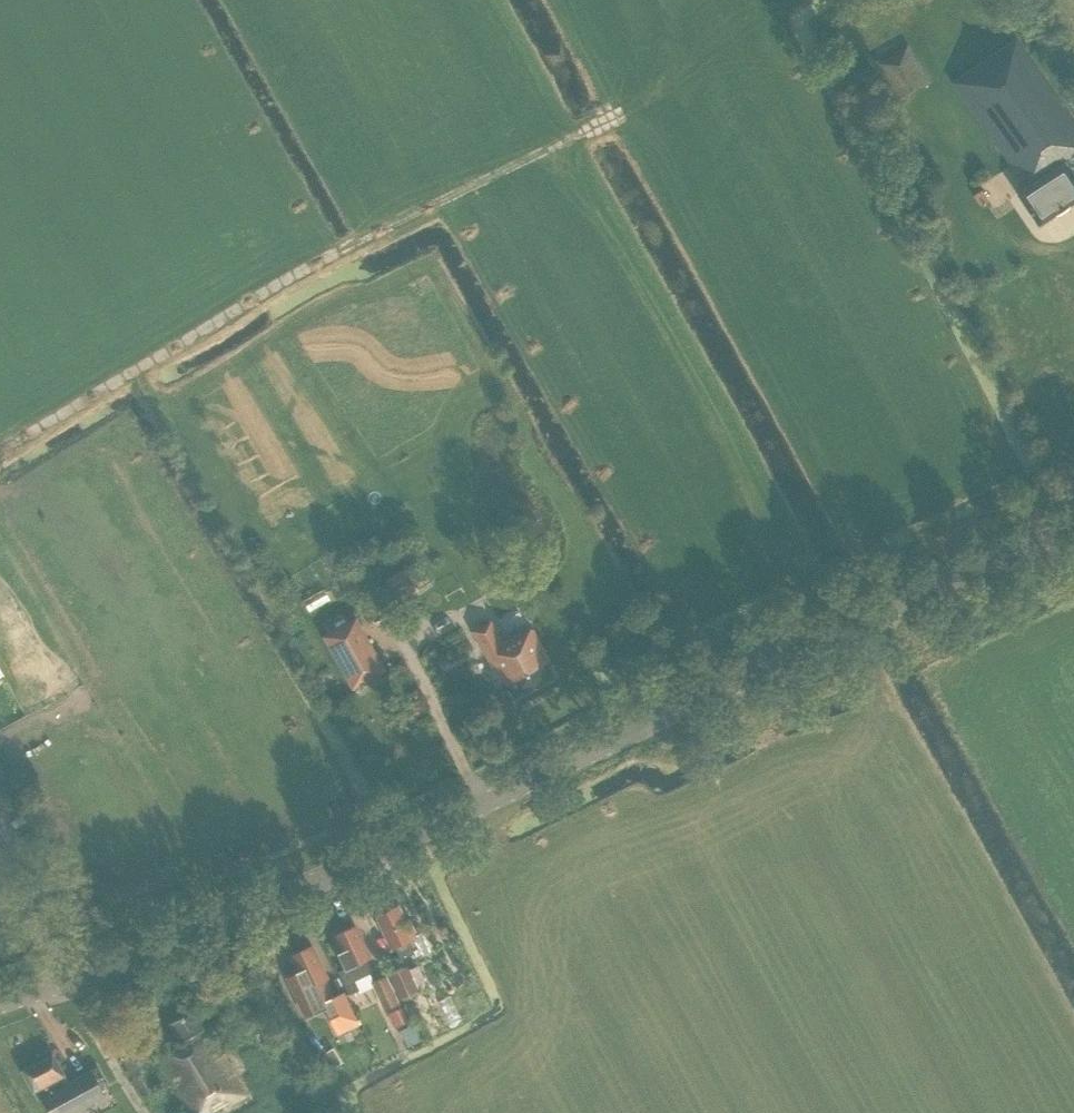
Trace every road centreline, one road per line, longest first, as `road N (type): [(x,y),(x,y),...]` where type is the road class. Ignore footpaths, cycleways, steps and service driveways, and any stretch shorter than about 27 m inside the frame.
road 1 (tertiary): [(0,1001),(312,884),(1073,528)]

